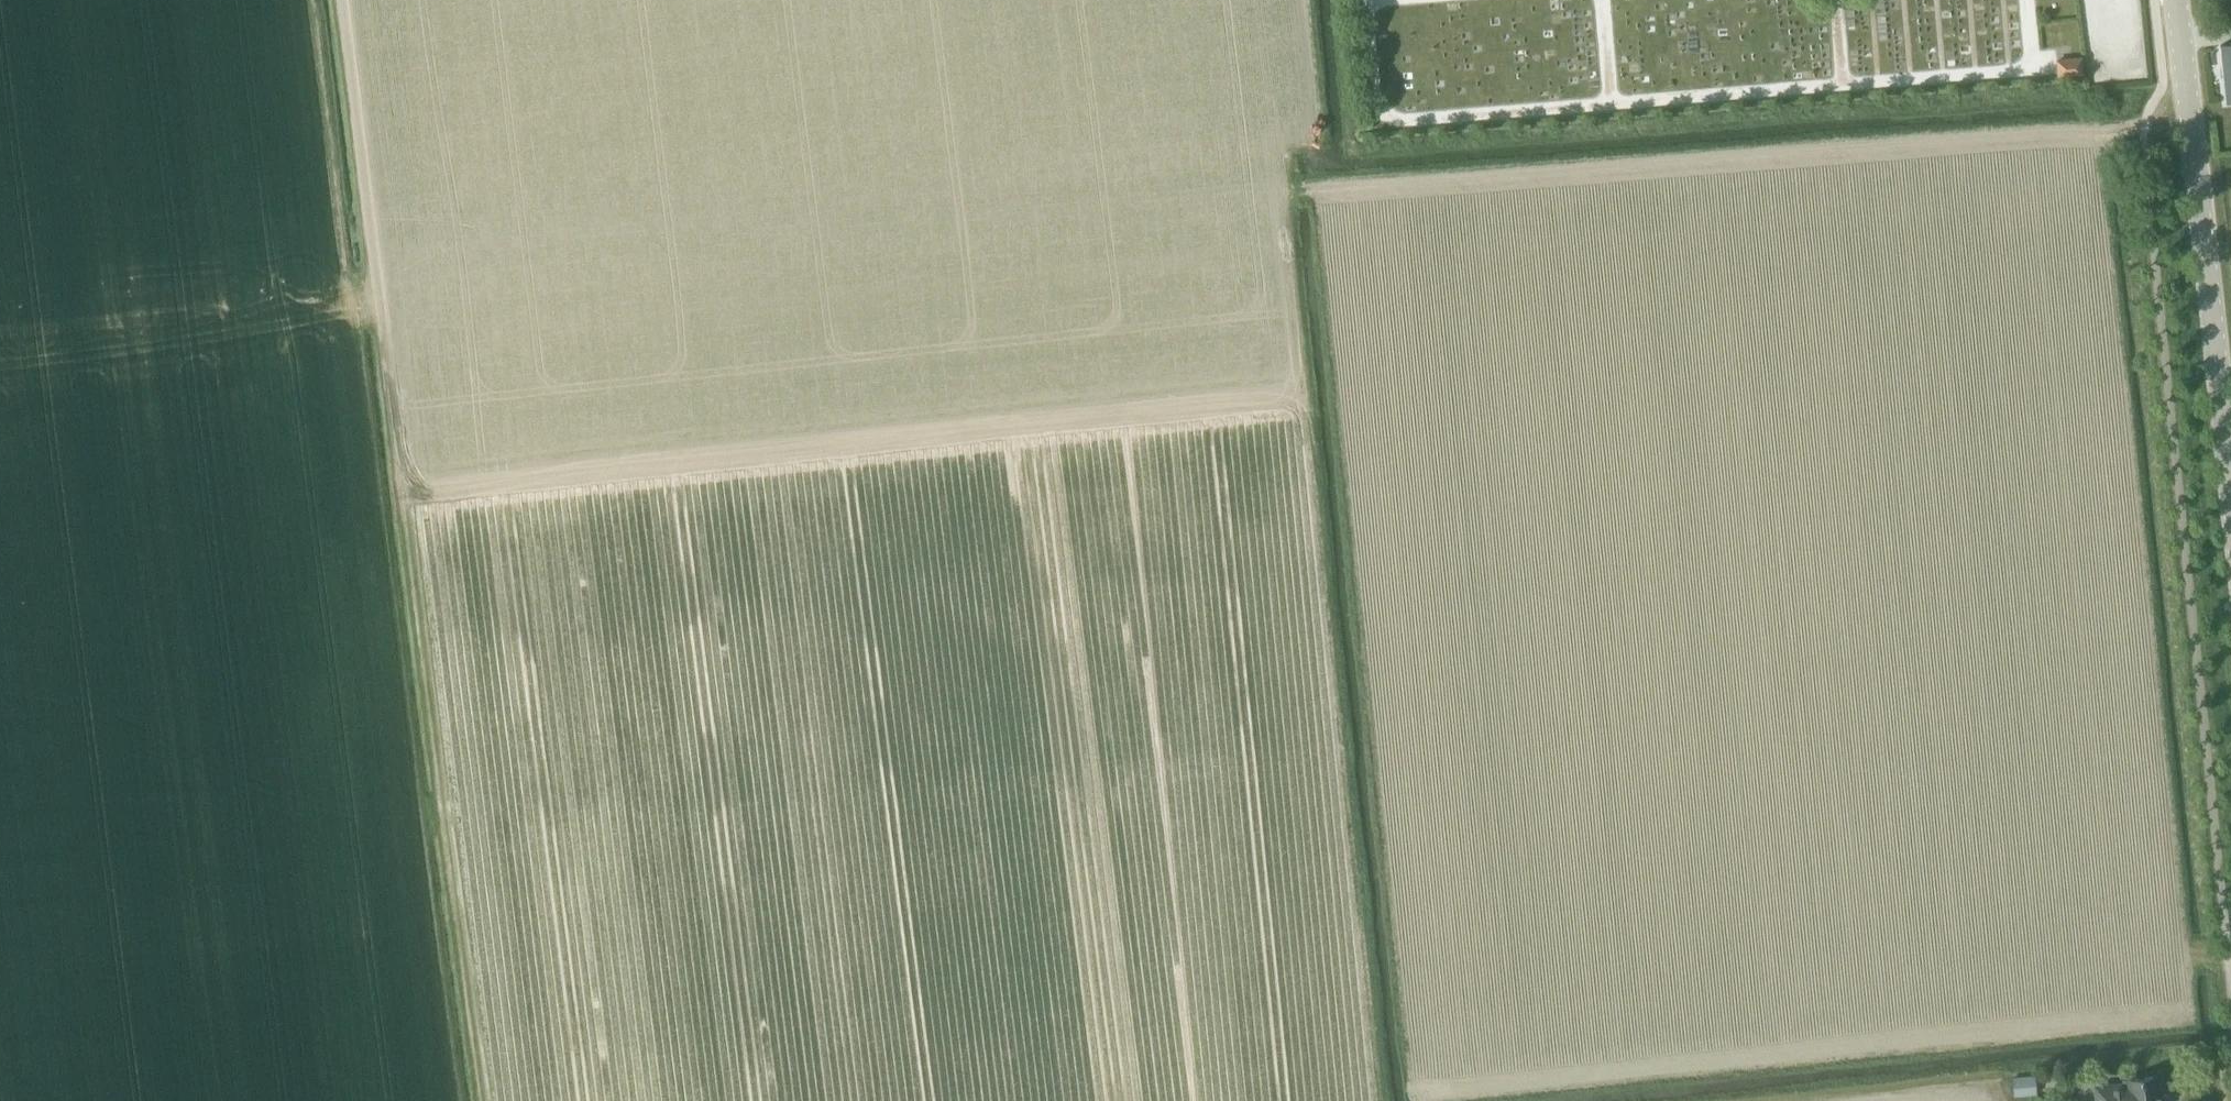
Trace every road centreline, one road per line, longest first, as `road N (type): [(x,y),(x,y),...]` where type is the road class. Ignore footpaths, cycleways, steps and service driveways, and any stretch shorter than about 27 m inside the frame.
road 1 (tertiary): [(2230,487),(2176,0)]

